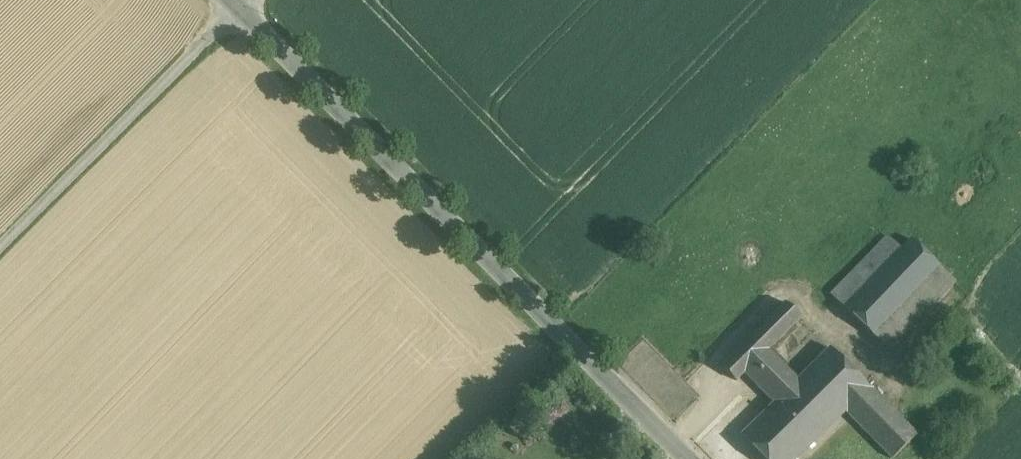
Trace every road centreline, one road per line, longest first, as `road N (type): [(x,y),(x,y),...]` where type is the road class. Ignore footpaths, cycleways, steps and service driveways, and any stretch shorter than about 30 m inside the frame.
road 1 (tertiary): [(242,4),(690,458)]
road 2 (track): [(0,245),(242,4)]

